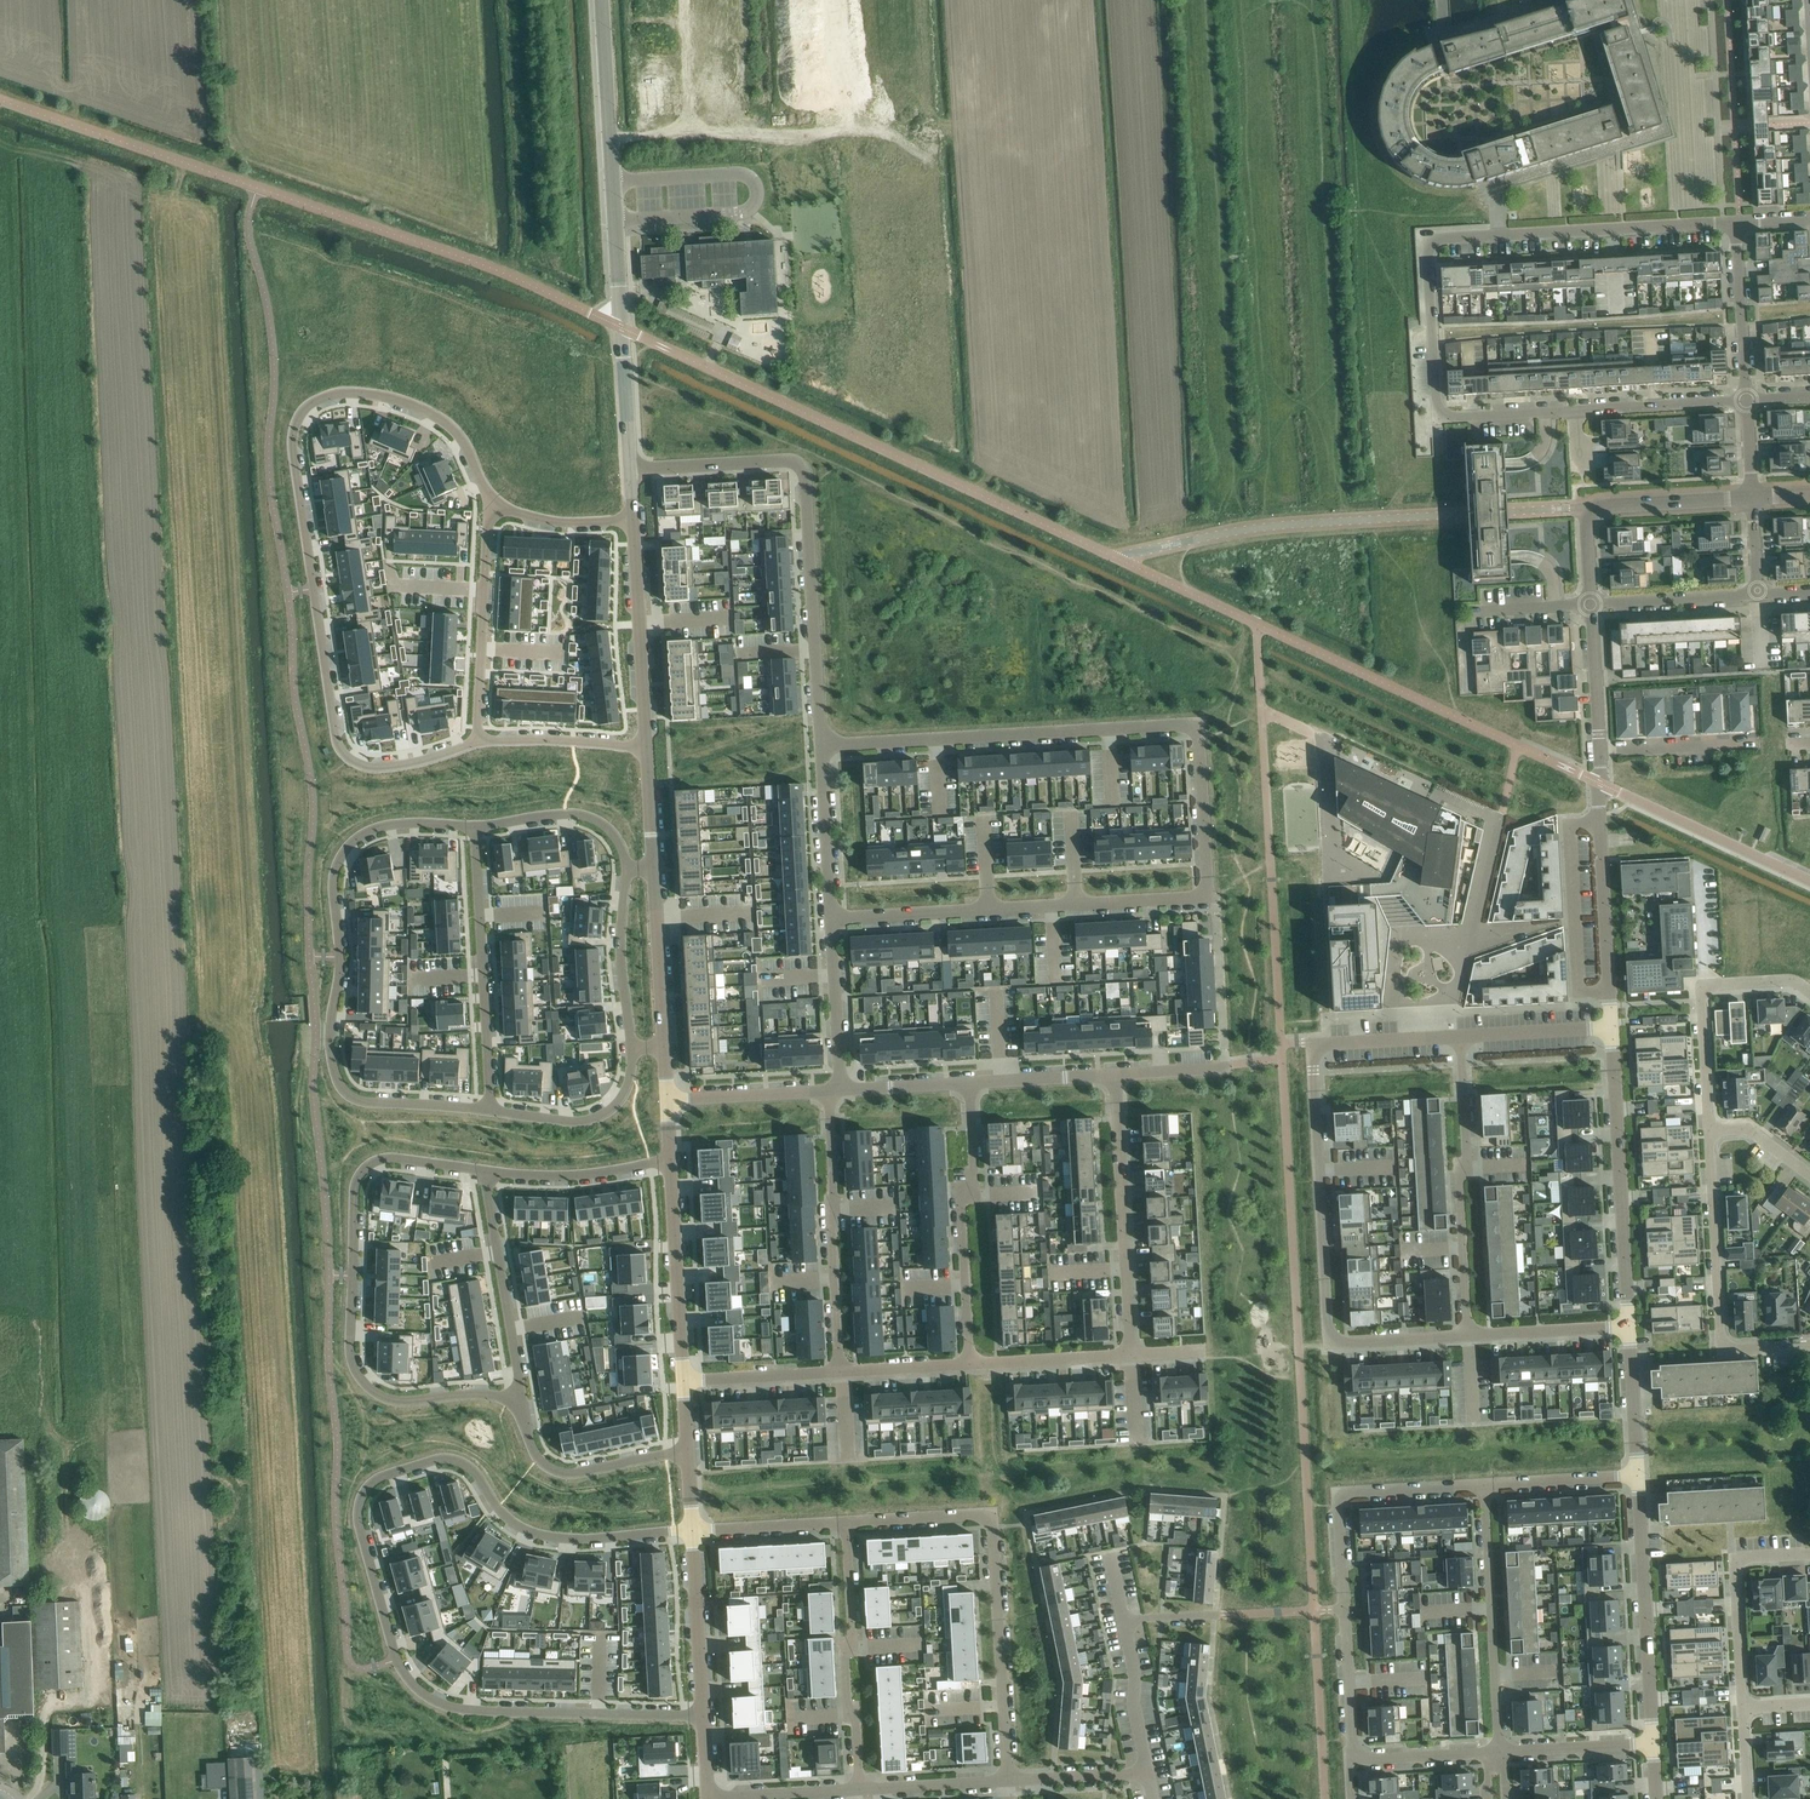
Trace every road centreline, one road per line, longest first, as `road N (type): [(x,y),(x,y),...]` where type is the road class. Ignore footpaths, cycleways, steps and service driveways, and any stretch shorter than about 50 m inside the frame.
road 1 (residential): [(830,918),(1205,893),(1199,734),(1186,725),(821,745)]
road 2 (residential): [(703,1716),(465,1711),(428,1698),(395,1657),(358,1512),(362,1496),(385,1477),(453,1459),(479,1478),(503,1515),(538,1535),(593,1540),(692,1530)]
road 3 (residential): [(492,496),(454,431),(409,404),(333,395),(312,404),(296,426),(293,450),(342,752),(380,767),(478,745)]
road 4 (residential): [(1578,410),(1443,412),(1431,242),(1737,222)]
road 5 (residential): [(1469,1336),(1332,1340),(1313,1052),(1333,1043),(1461,1037)]
road 6 (residential): [(489,1109),(355,1096),(337,1076),(332,1047),(341,961),(334,884),(341,856),(388,825),(474,828)]
road 7 (residential): [(489,1172),(390,1158),(361,1174),(350,1350),(364,1382),(395,1400),(519,1400)]
road 8 (residential): [(602,0),(630,471)]
road 9 (residential): [(630,471),(801,465),(821,745)]
road 10 (residential): [(1008,1781),(991,1518),(845,1523)]
road 11 (residential): [(1353,1760),(1341,1496),(1484,1484)]
road 12 (residential): [(1461,1037),(1469,1336)]
road 13 (residential): [(1708,1131),(1726,1346),(1809,1346)]
road 14 (residential): [(1630,1326),(1612,1028)]
road 15 (residential): [(970,1364),(961,1199),(975,1181),(968,1083)]
road 16 (residential): [(1115,1074),(1131,1355)]
road 17 (residential): [(489,1109),(474,828)]
road 18 (residential): [(829,1091),(840,1372)]
road 19 (residential): [(1484,1484),(1499,1752)]
road 20 (residential): [(1654,1743),(1639,1476)]
road 21 (residential): [(845,1523),(847,1697),(859,1788)]
road 22 (residential): [(1590,605),(1586,507),(1752,497)]
road 23 (residential): [(478,745),(492,496)]
road 24 (residential): [(1612,1028),(1600,783)]
road 25 (unclassified): [(1809,881),(1600,783)]
road 26 (residential): [(489,1172),(519,1400)]
road 27 (residential): [(633,520),(647,747)]
road 28 (residential): [(1109,1551),(1149,1773)]
road 29 (residential): [(671,1159),(684,1381)]
road 30 (residential): [(1809,1554),(1738,1562),(1742,1709)]
road 31 (residential): [(519,1400),(534,1451),(554,1472),(688,1449)]
road 32 (residential): [(632,1047),(626,1088),(598,1117),(578,1122),(489,1109)]
road 33 (residential): [(692,1530),(703,1716)]
road 34 (residential): [(671,1159),(568,1175),(489,1172)]
road 35 (residential): [(628,866),(621,949),(632,1047)]
road 36 (residential): [(474,828),(572,813),(615,836),(628,866)]
road 37 (residential): [(654,868),(664,1047)]
road 38 (residential): [(1746,400),(1737,222)]
road 39 (residential): [(821,745),(830,918)]
road 40 (residential): [(830,918),(840,1090)]
road 41 (residential): [(478,745),(535,739),(647,747)]
road 42 (residential): [(1590,605),(1758,594)]
road 43 (residential): [(1578,410),(1746,400)]
road 44 (residential): [(667,1100),(829,1091)]
road 45 (residential): [(1630,1326),(1469,1336)]
road 46 (residential): [(970,1364),(1131,1355)]
road 47 (residential): [(1599,750),(1758,740)]
road 48 (residential): [(684,1381),(840,1372)]
road 49 (residential): [(1654,1743),(1499,1752)]
road 50 (residential): [(1484,1484),(1639,1476)]
road 51 (residential): [(845,1523),(692,1530)]
road 52 (residential): [(1461,1037),(1612,1028)]
road 53 (residential): [(1639,1476),(1630,1326)]
road 54 (residential): [(856,1789),(708,1797)]
road 55 (residential): [(968,1083),(1115,1074)]
road 56 (residential): [(633,520),(543,520),(492,496)]
road 57 (residential): [(1706,985),(1708,1131)]
road 58 (residential): [(1599,750),(1590,605)]
road 59 (residential): [(1494,1752),(1353,1760)]
road 60 (residential): [(1008,1781),(1149,1773)]
road 61 (residential): [(840,1372),(970,1364)]
road 62 (residential): [(840,1090),(968,1083)]
road 63 (residential): [(1008,1781),(880,1787)]
road 64 (residential): [(647,747),(654,868)]

